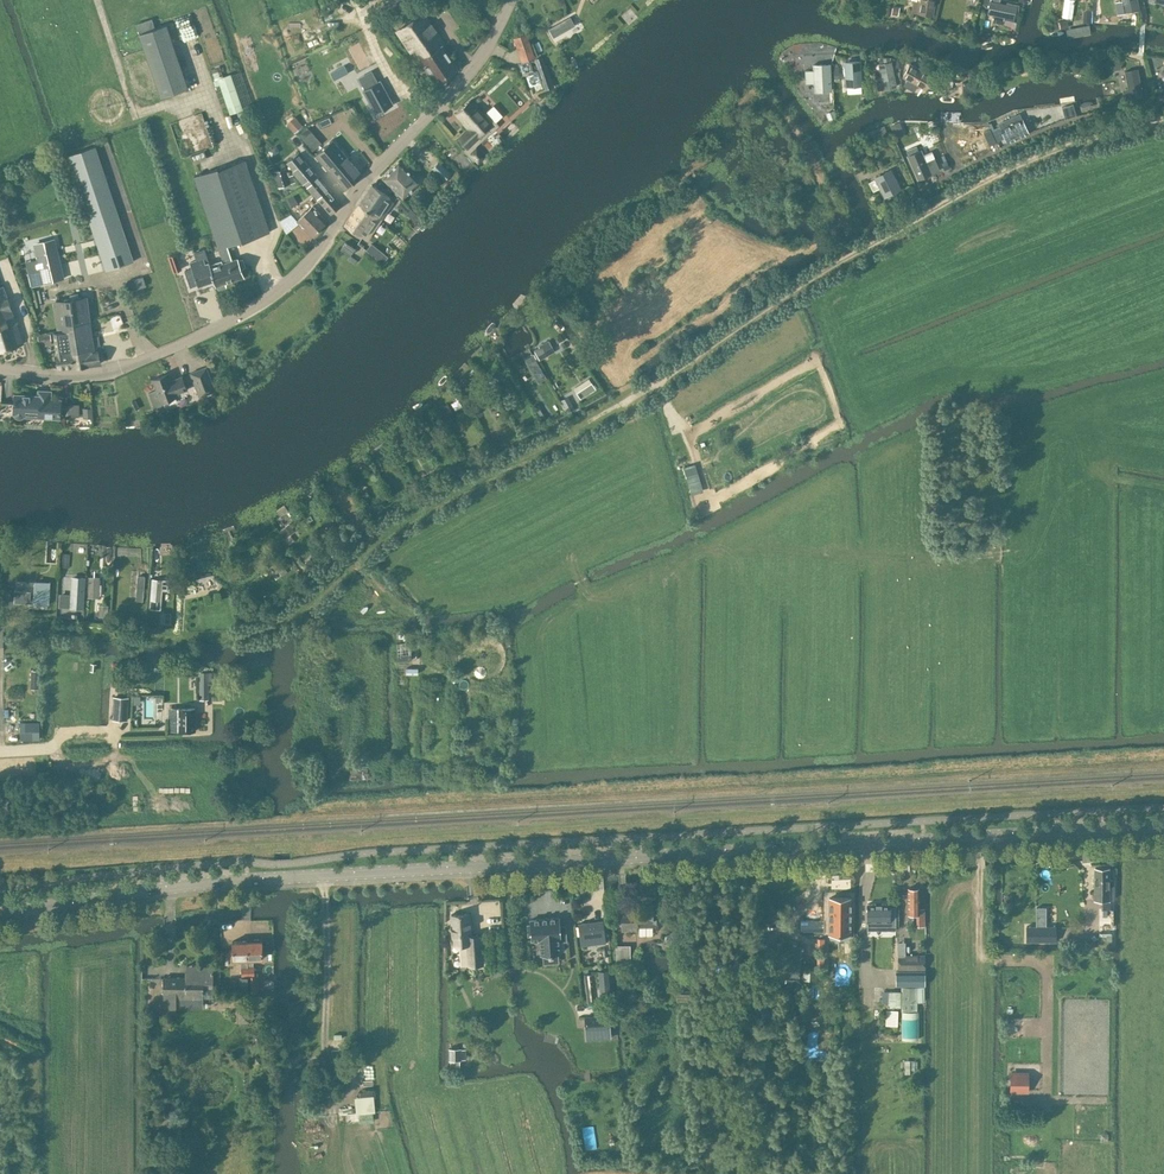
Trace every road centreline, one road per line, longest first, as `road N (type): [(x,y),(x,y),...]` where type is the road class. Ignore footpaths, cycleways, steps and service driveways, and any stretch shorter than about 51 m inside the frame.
road 1 (tertiary): [(0,914),(194,883),(1163,825)]
road 2 (tertiary): [(0,370),(54,378),(108,372),(218,327),(272,295),(475,65),(512,0)]
road 3 (track): [(97,0),(135,113),(195,105),(252,157)]

